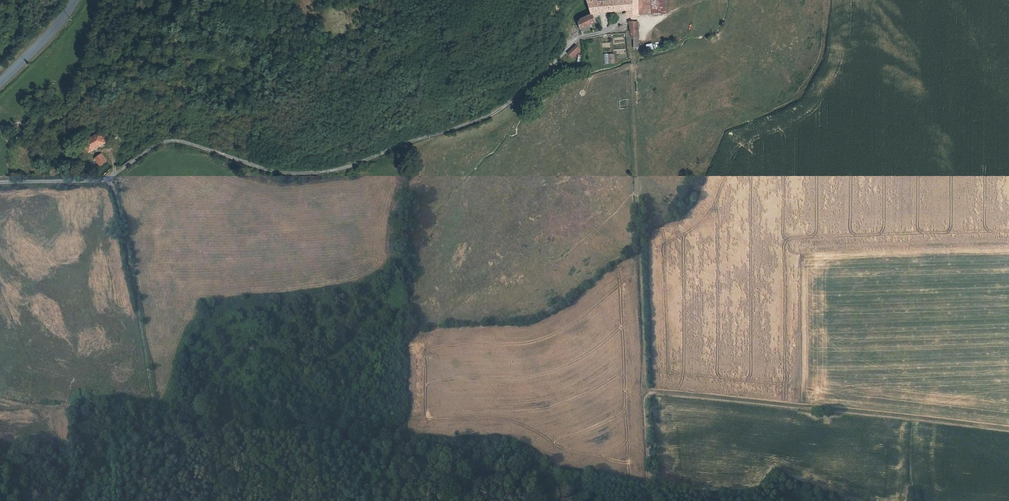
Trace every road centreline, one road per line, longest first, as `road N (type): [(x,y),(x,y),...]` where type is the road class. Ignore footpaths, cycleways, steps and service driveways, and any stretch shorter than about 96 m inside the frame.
road 1 (unclassified): [(0,181),(111,177),(170,140),(272,171),(317,172),(483,119),(581,38),(622,32),(632,48)]
road 2 (track): [(646,391),(1008,428)]
road 3 (track): [(111,177),(152,400),(167,419)]
road 4 (track): [(0,131),(67,115),(124,55)]
road 5 (track): [(648,241),(646,391)]

